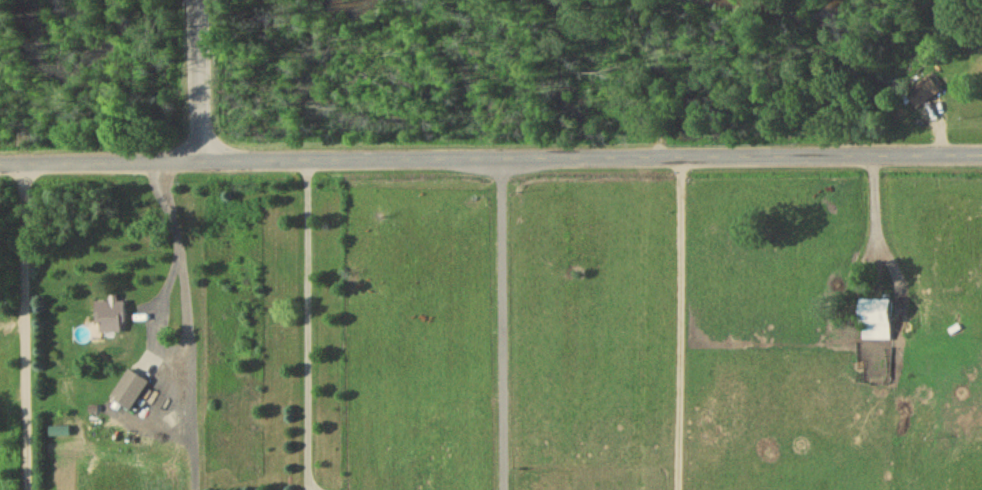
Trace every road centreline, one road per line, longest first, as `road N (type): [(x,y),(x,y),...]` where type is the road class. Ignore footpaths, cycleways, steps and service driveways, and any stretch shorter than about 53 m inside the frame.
road 1 (residential): [(981,153),(0,164)]
road 2 (residential): [(499,158),(502,489)]
road 3 (residential): [(22,163),(23,489)]
road 4 (residential): [(203,159),(198,0)]

